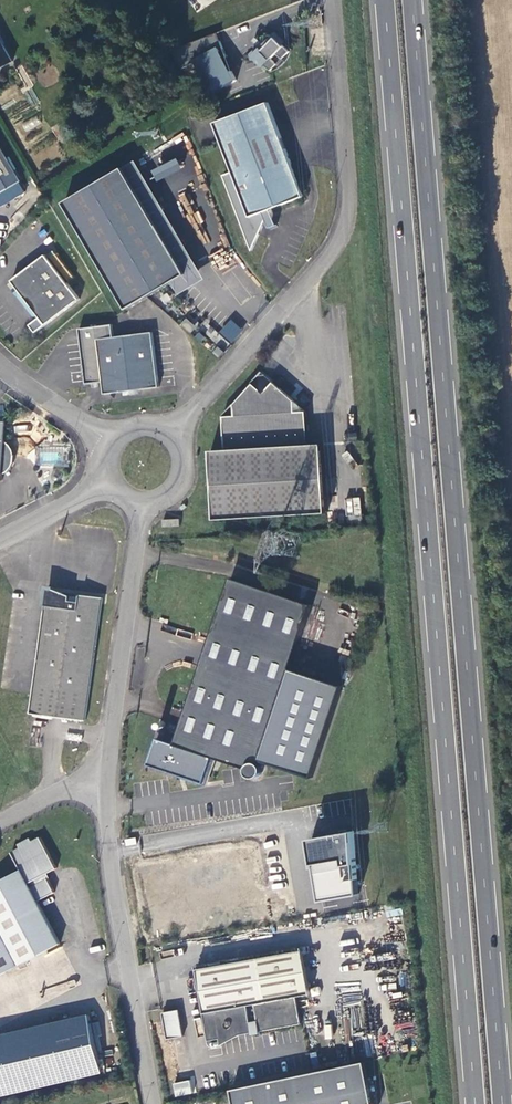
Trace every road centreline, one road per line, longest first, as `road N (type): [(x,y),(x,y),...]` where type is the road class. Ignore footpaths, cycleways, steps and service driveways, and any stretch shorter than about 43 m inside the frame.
road 1 (trunk): [(384,0),(476,1103)]
road 2 (trunk): [(503,1103),(412,0)]
road 3 (unclassified): [(173,434),(345,229),(350,201),(333,0)]
road 4 (unclassified): [(108,787),(112,864),(154,1103)]
road 5 (unclassified): [(143,507),(108,787)]
road 6 (unclassified): [(0,367),(113,443)]
road 7 (unclassified): [(0,538),(111,485)]

